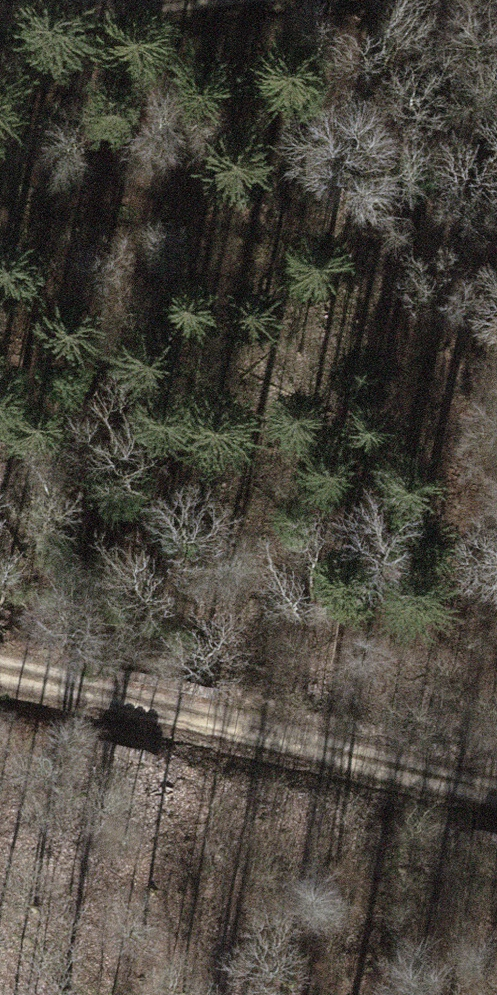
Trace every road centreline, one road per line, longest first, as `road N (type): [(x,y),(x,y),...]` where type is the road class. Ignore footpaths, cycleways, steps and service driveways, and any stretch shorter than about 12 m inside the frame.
road 1 (track): [(496,804),(0,675)]
road 2 (track): [(0,171),(292,211),(496,206)]
road 3 (track): [(449,790),(496,921)]

